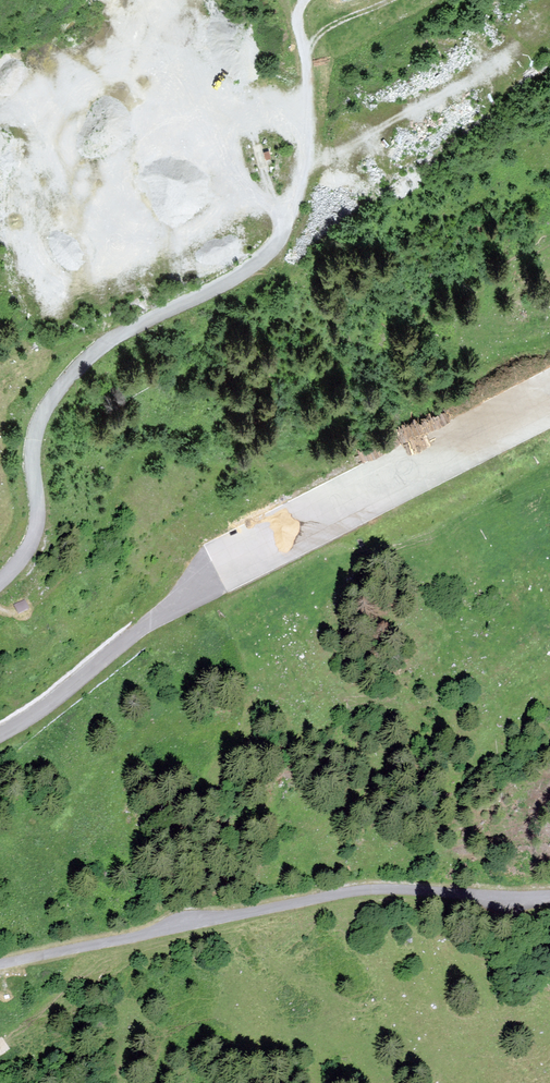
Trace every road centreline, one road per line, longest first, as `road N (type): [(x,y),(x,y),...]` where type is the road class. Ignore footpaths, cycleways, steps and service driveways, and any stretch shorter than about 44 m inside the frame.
road 1 (unclassified): [(305,0),(298,19),(304,163),(283,235),(244,273),(121,333),(63,383),(36,435),(37,529),(0,582)]
road 2 (unclassified): [(549,400),(220,575),(0,735)]
road 3 (unclassified): [(0,964),(367,889),(549,896)]
road 4 (track): [(304,163),(511,55)]
road 5 (track): [(272,0),(302,48),(394,0)]

